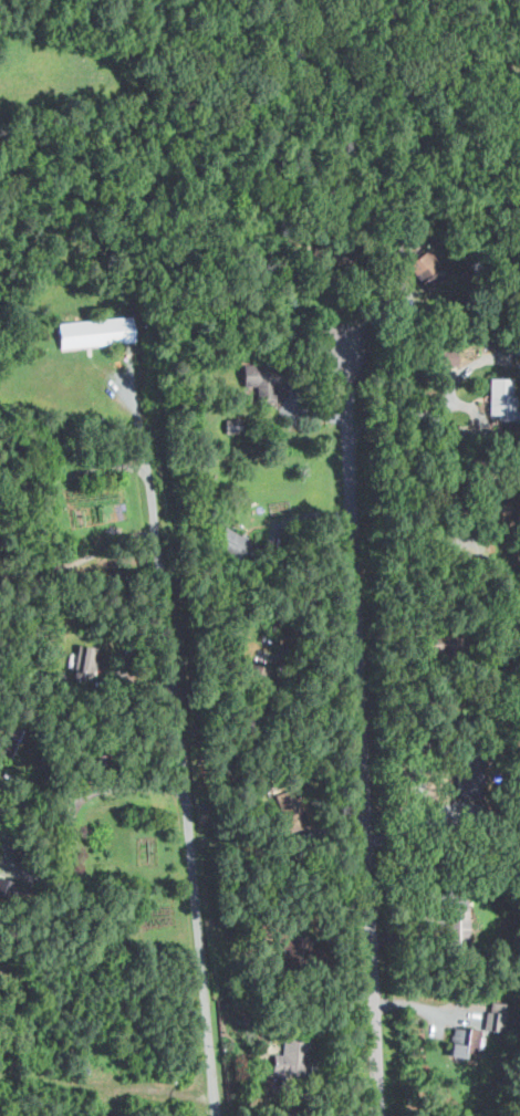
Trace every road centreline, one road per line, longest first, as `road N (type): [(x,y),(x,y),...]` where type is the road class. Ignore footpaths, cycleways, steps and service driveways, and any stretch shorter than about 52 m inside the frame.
road 1 (residential): [(379,1115),(347,361)]
road 2 (residential): [(216,1115),(143,435),(96,451)]

